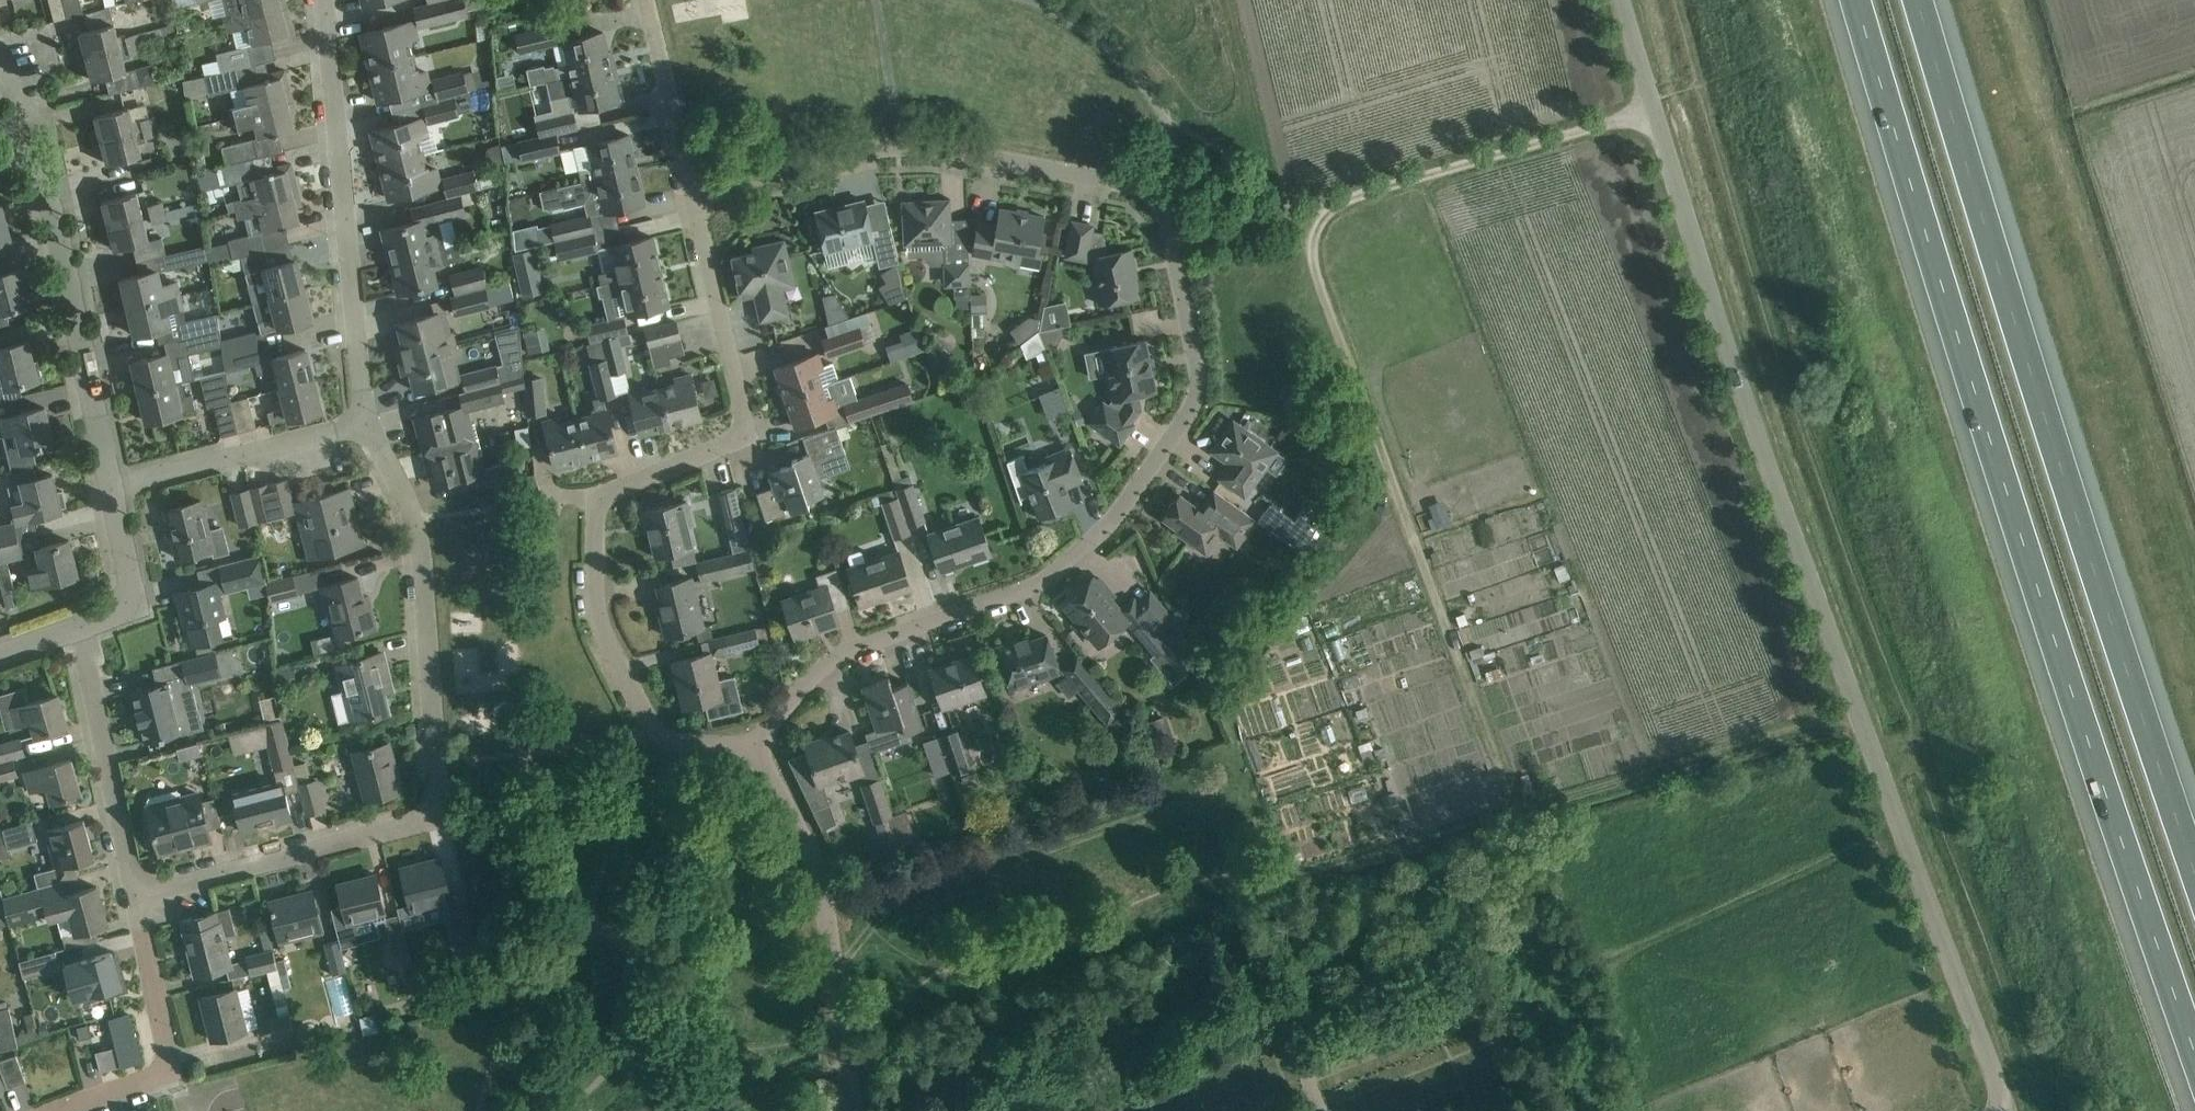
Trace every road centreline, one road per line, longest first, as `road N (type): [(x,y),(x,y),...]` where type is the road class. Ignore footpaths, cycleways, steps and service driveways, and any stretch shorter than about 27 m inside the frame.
road 1 (residential): [(748,745),(821,667),(848,650),(1022,592),(1056,571),(1095,538),(1186,420),(1196,360),(1165,215),(1149,195),(1120,183),(897,147),(684,194)]
road 2 (residential): [(2007,1110),(1717,307),(1626,0)]
road 3 (motorway): [(1857,0),(2054,635),(2194,1052)]
road 4 (track): [(1519,816),(1503,811),(1311,256),(1314,236),(1323,218),(1368,192),(1655,106)]
road 5 (motorway): [(2194,879),(2112,654),(1918,0)]
road 6 (residential): [(748,745),(715,750),(667,725),(627,672),(596,555),(611,492),(726,433),(732,403),(684,194)]
road 7 (residential): [(132,895),(422,824),(431,796),(413,521),(364,427)]
road 8 (residential): [(364,427),(320,0)]
road 9 (residential): [(108,489),(53,218),(0,125)]
road 10 (residential): [(839,1110),(818,886),(748,745)]
road 11 (track): [(1862,707),(1519,816)]
road 12 (residential): [(52,1110),(155,1063),(161,1044),(132,895)]
road 13 (residential): [(132,895),(74,627)]
road 14 (residential): [(108,489),(364,427)]
road 15 (residential): [(684,194),(641,0)]
road 16 (residential): [(74,627),(133,607),(108,489)]

